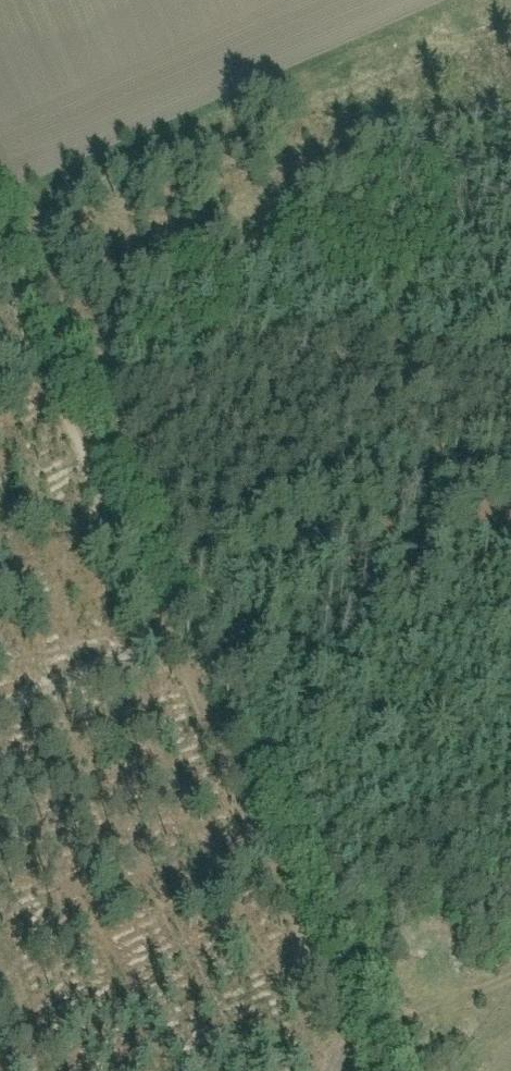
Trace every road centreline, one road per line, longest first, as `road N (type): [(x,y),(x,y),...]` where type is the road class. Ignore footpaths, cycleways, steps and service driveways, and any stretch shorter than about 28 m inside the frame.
road 1 (track): [(0,268),(318,1008),(338,1070)]
road 2 (track): [(0,712),(164,649)]
road 3 (track): [(510,952),(417,1070)]

